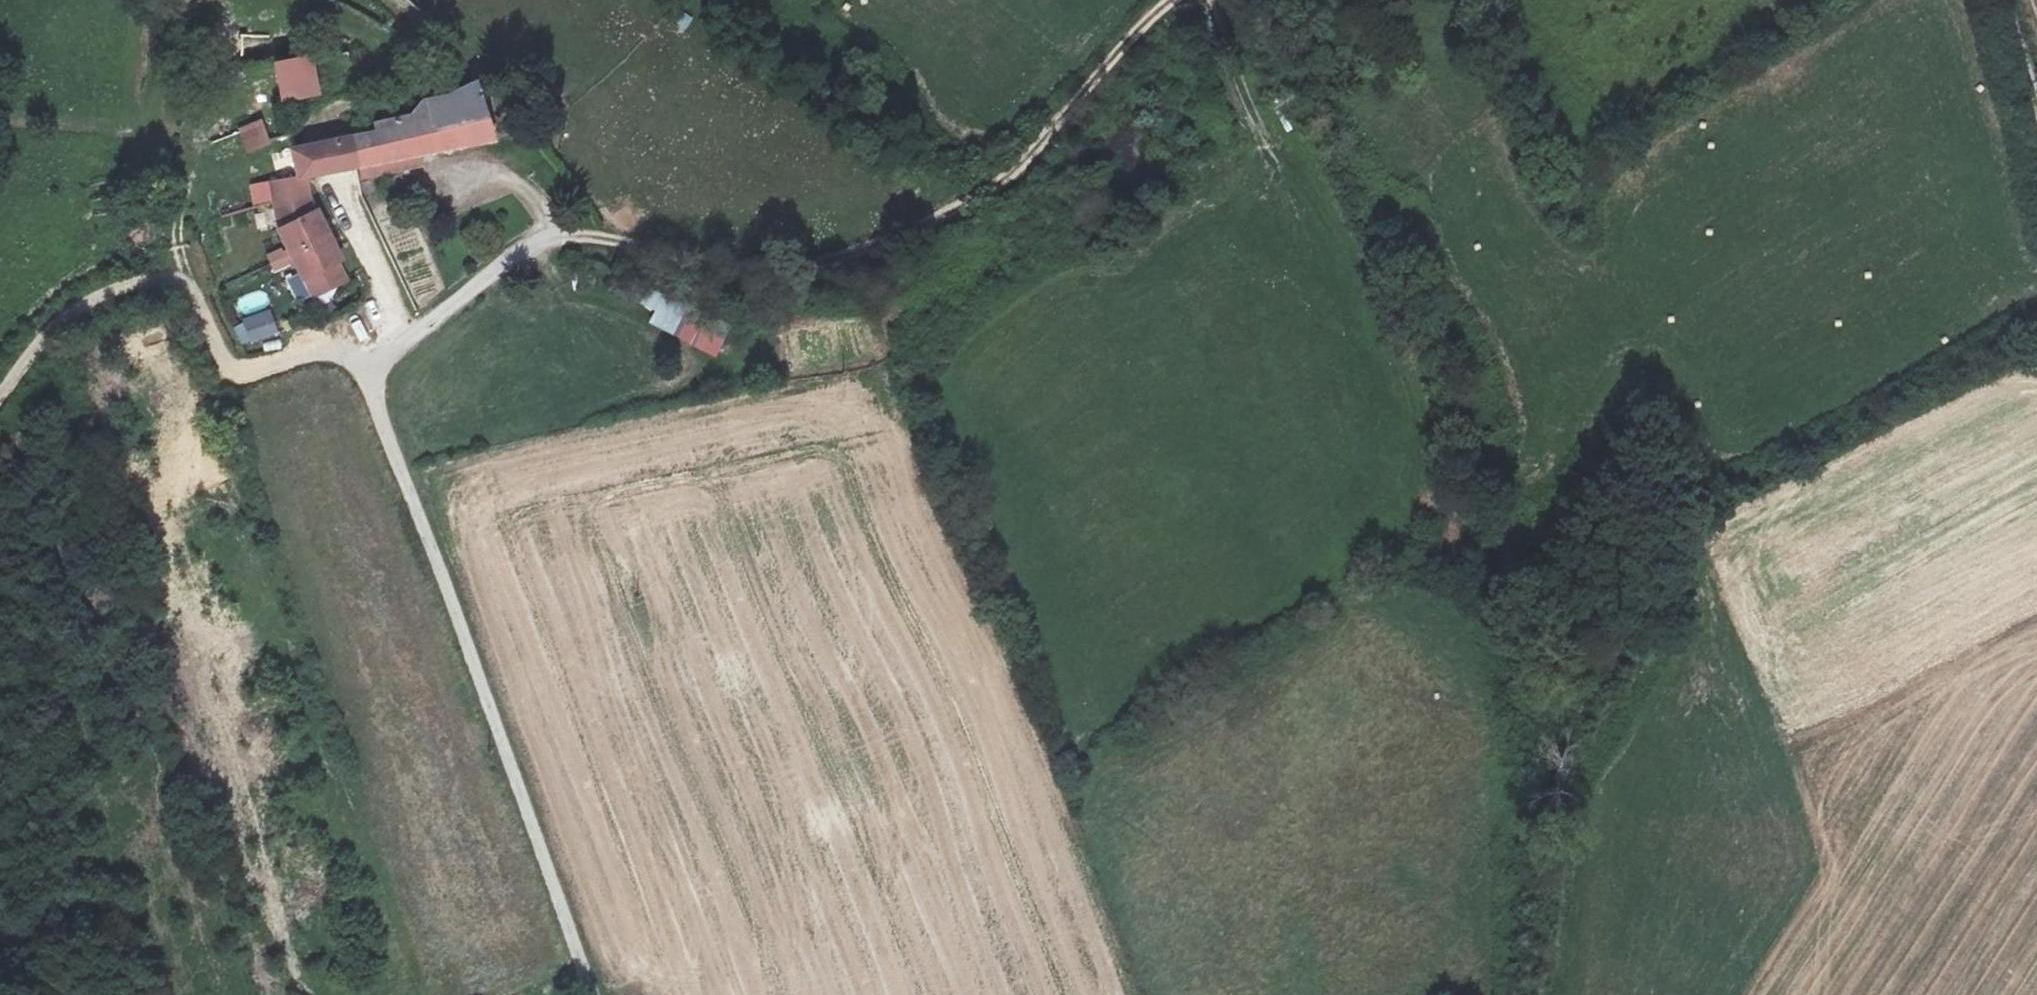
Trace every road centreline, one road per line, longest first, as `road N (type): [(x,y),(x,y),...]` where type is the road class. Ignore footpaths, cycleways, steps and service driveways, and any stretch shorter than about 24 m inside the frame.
road 1 (unclassified): [(597,994),(373,390),(377,369),(397,347),(564,236)]
road 2 (track): [(1170,0),(1014,173),(949,214),(834,261),(775,272),(564,236)]
road 3 (track): [(0,402),(33,350),(84,303),(123,285),(171,278),(192,288),(239,369),(340,352),(377,369)]

